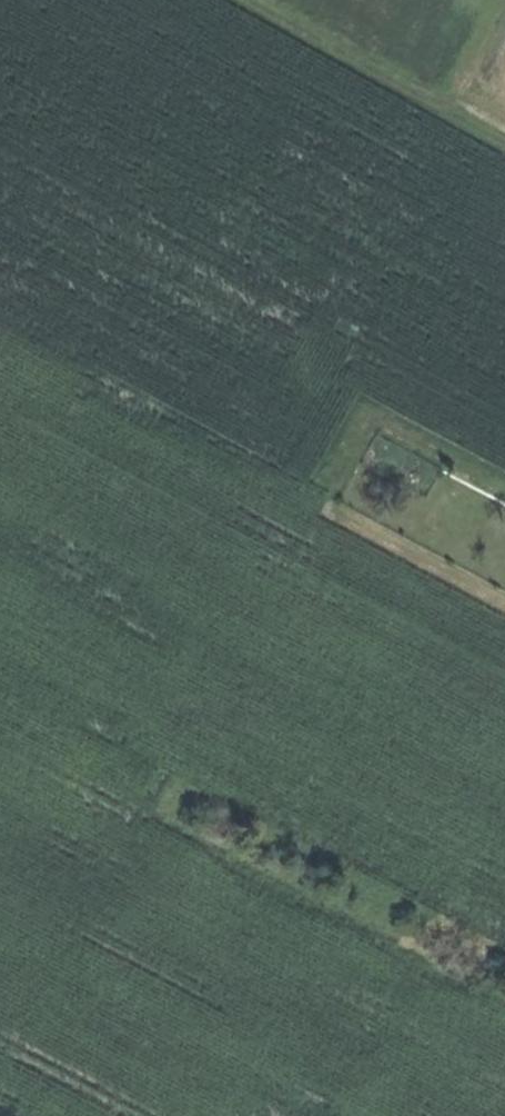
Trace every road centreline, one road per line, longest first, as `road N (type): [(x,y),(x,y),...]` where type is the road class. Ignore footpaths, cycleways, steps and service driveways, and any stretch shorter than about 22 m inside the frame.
road 1 (track): [(248,0),(504,142)]

